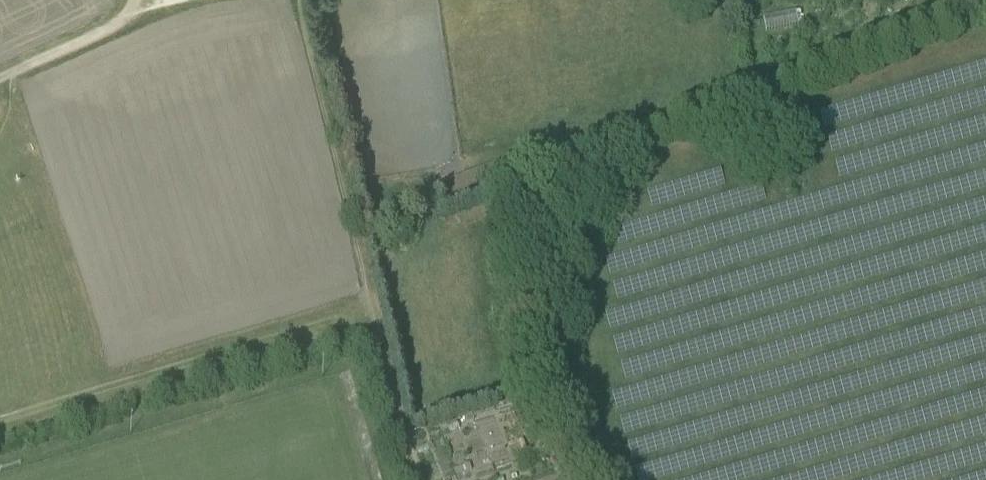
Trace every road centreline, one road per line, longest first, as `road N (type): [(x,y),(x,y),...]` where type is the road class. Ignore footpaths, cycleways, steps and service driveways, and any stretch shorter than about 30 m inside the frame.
road 1 (track): [(0,80),(154,11)]

